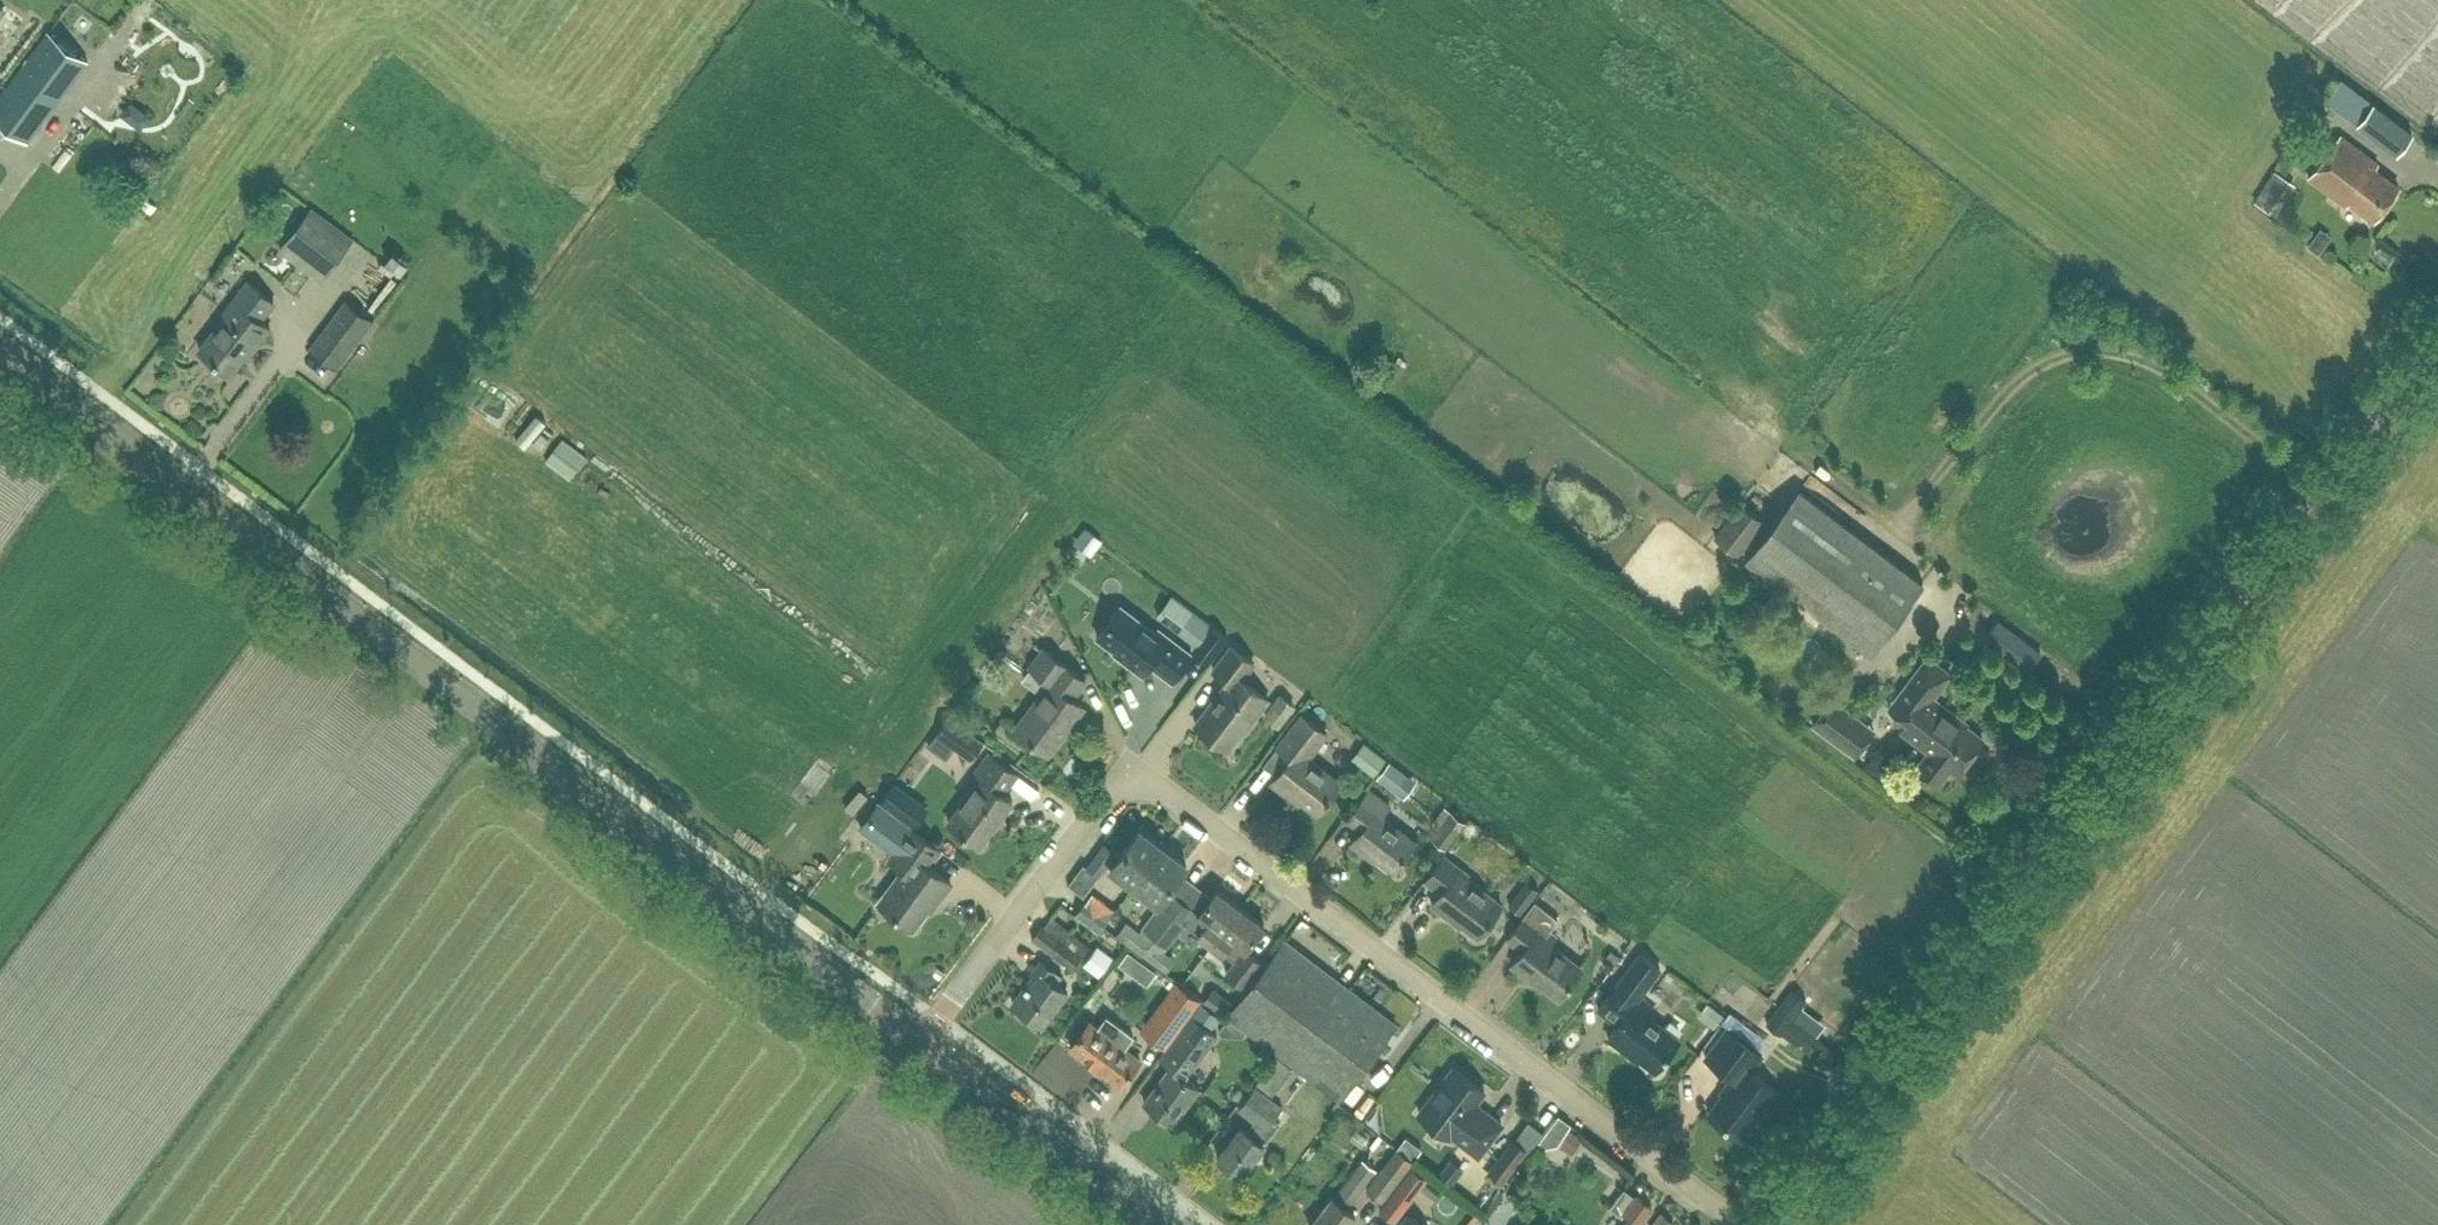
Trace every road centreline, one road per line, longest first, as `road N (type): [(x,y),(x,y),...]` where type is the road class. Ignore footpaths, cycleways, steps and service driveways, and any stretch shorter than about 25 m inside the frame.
road 1 (tertiary): [(917,1039),(0,349)]
road 2 (tertiary): [(1765,1224),(2437,326)]
road 3 (residential): [(917,1039),(1129,764),(1746,1224)]
road 4 (track): [(2317,486),(2177,377),(2135,356),(2088,350),(2044,362),(2015,382),(1894,535)]
road 5 (tertiary): [(1165,1224),(917,1039)]

